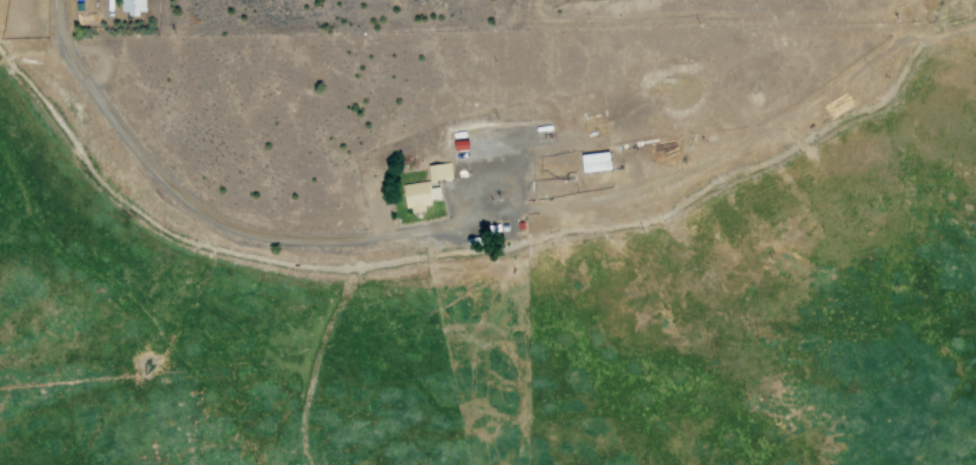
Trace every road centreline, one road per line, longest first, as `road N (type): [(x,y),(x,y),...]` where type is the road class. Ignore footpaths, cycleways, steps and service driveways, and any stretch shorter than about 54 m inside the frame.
road 1 (residential): [(465,218),(357,249),(272,247),(208,226),(142,172),(86,98),(55,40),(54,0)]

